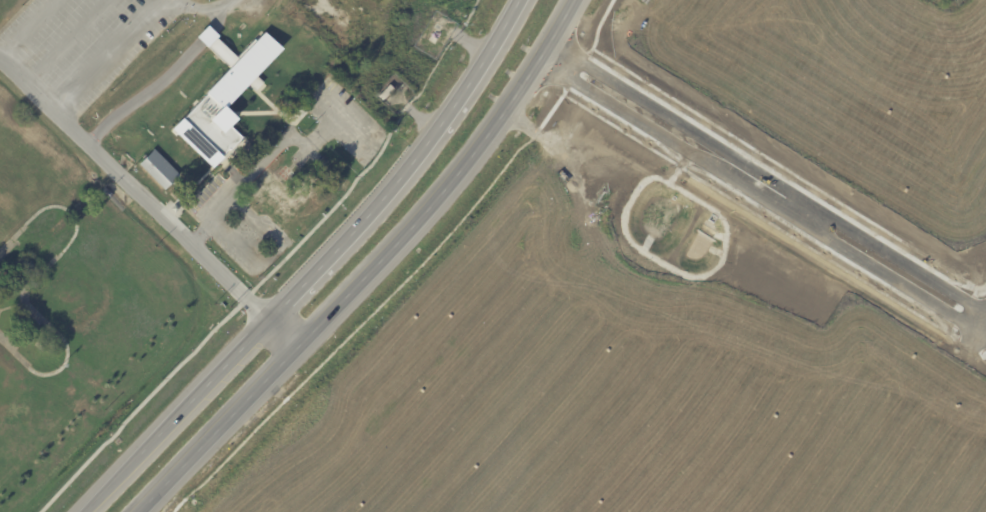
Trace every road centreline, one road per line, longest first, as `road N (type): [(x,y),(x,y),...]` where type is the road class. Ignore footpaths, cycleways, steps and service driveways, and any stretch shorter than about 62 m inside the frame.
road 1 (residential): [(534,63),(963,322),(985,322)]
road 2 (residential): [(985,322),(972,302),(549,39)]
road 3 (secondary): [(296,346),(443,189),(570,0)]
road 4 (secondary): [(521,0),(438,129),(268,321)]
road 5 (secondary): [(268,321),(84,511)]
road 6 (secondary): [(135,511),(296,346)]

